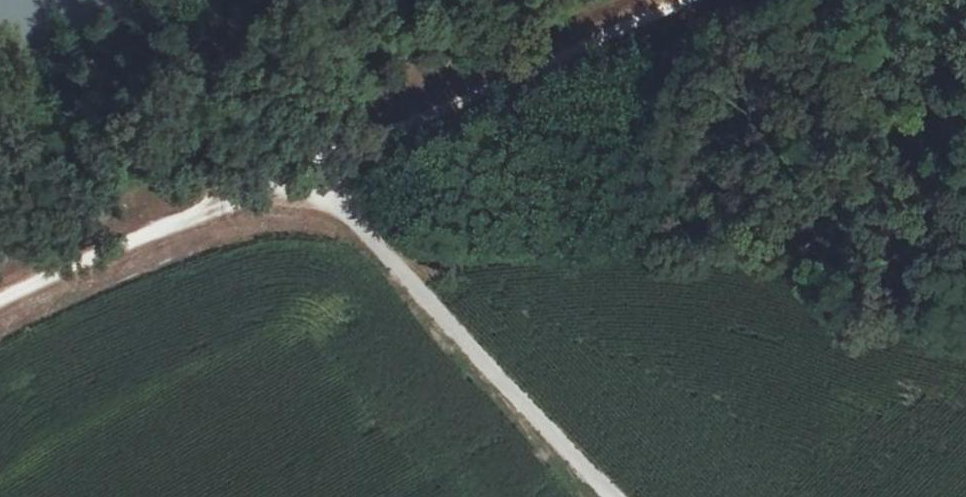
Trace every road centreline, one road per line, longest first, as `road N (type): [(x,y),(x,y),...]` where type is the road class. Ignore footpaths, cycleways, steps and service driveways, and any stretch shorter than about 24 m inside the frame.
road 1 (track): [(324,179),(609,496)]
road 2 (track): [(324,179),(414,123),(679,0)]
road 3 (track): [(0,294),(324,179)]

